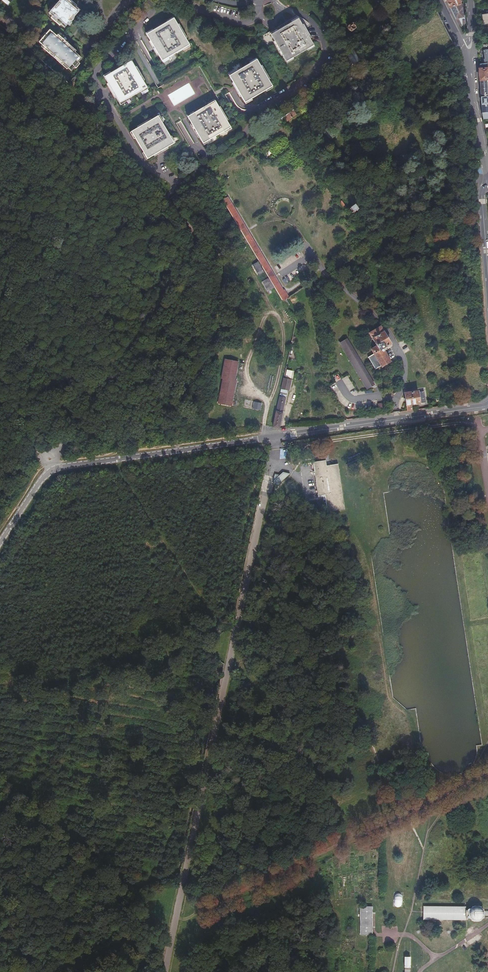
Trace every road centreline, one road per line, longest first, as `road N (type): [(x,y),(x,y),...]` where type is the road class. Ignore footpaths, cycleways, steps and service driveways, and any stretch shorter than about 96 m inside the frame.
road 1 (unclassified): [(0,542),(57,468),(487,404)]
road 2 (track): [(50,472),(198,235)]
road 3 (residential): [(162,0),(92,78),(140,163),(179,181),(204,164)]
road 4 (track): [(266,220),(249,229),(218,172),(279,130),(315,182),(297,198)]
road 5 (residential): [(204,164),(318,64),(319,34),(273,0)]
road 6 (track): [(396,419),(403,374),(394,340),(323,270),(292,223)]
road 7 (track): [(478,431),(470,423),(276,450)]
road 8 (track): [(137,890),(0,772)]
road 9 (residential): [(464,51),(487,172)]

